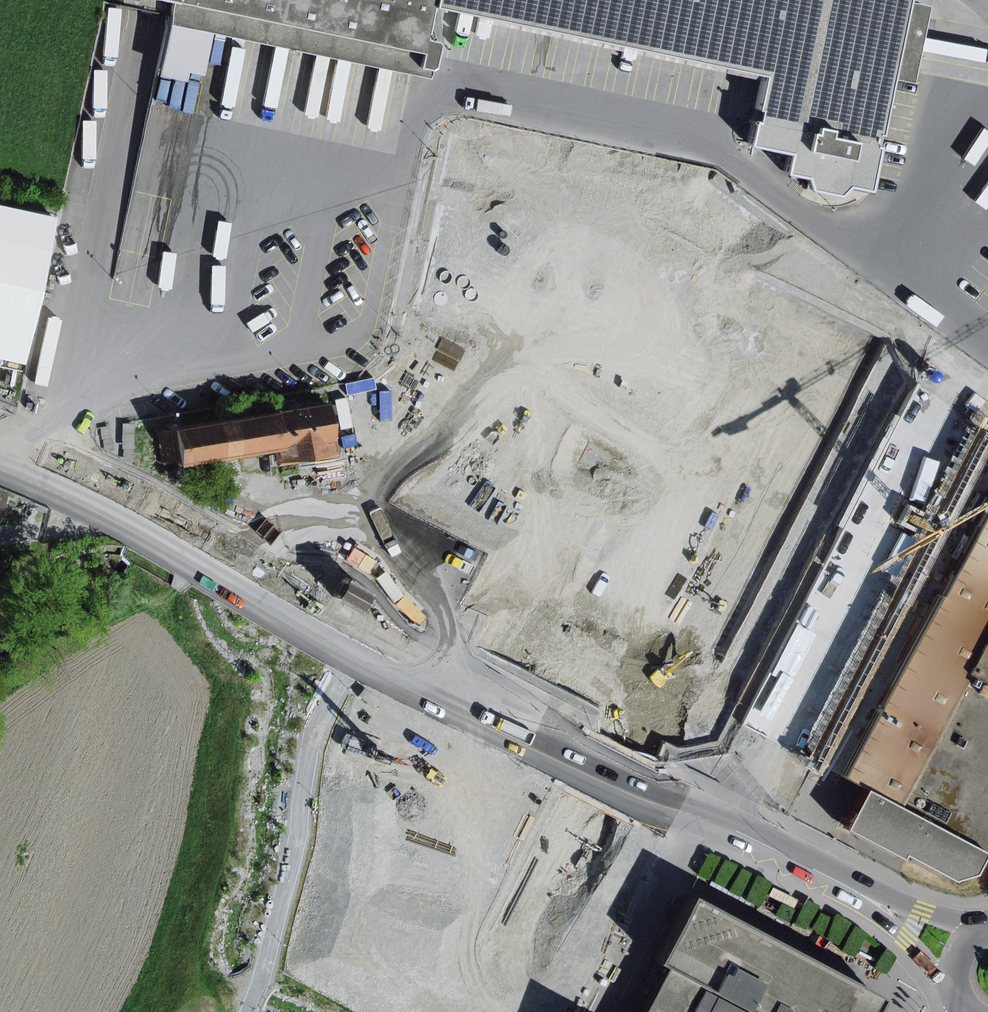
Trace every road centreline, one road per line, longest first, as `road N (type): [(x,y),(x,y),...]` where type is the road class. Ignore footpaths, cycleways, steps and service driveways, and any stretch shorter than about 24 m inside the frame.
road 1 (tertiary): [(0,450),(90,488),(373,651),(672,794),(961,950)]
road 2 (track): [(345,666),(246,1011)]

